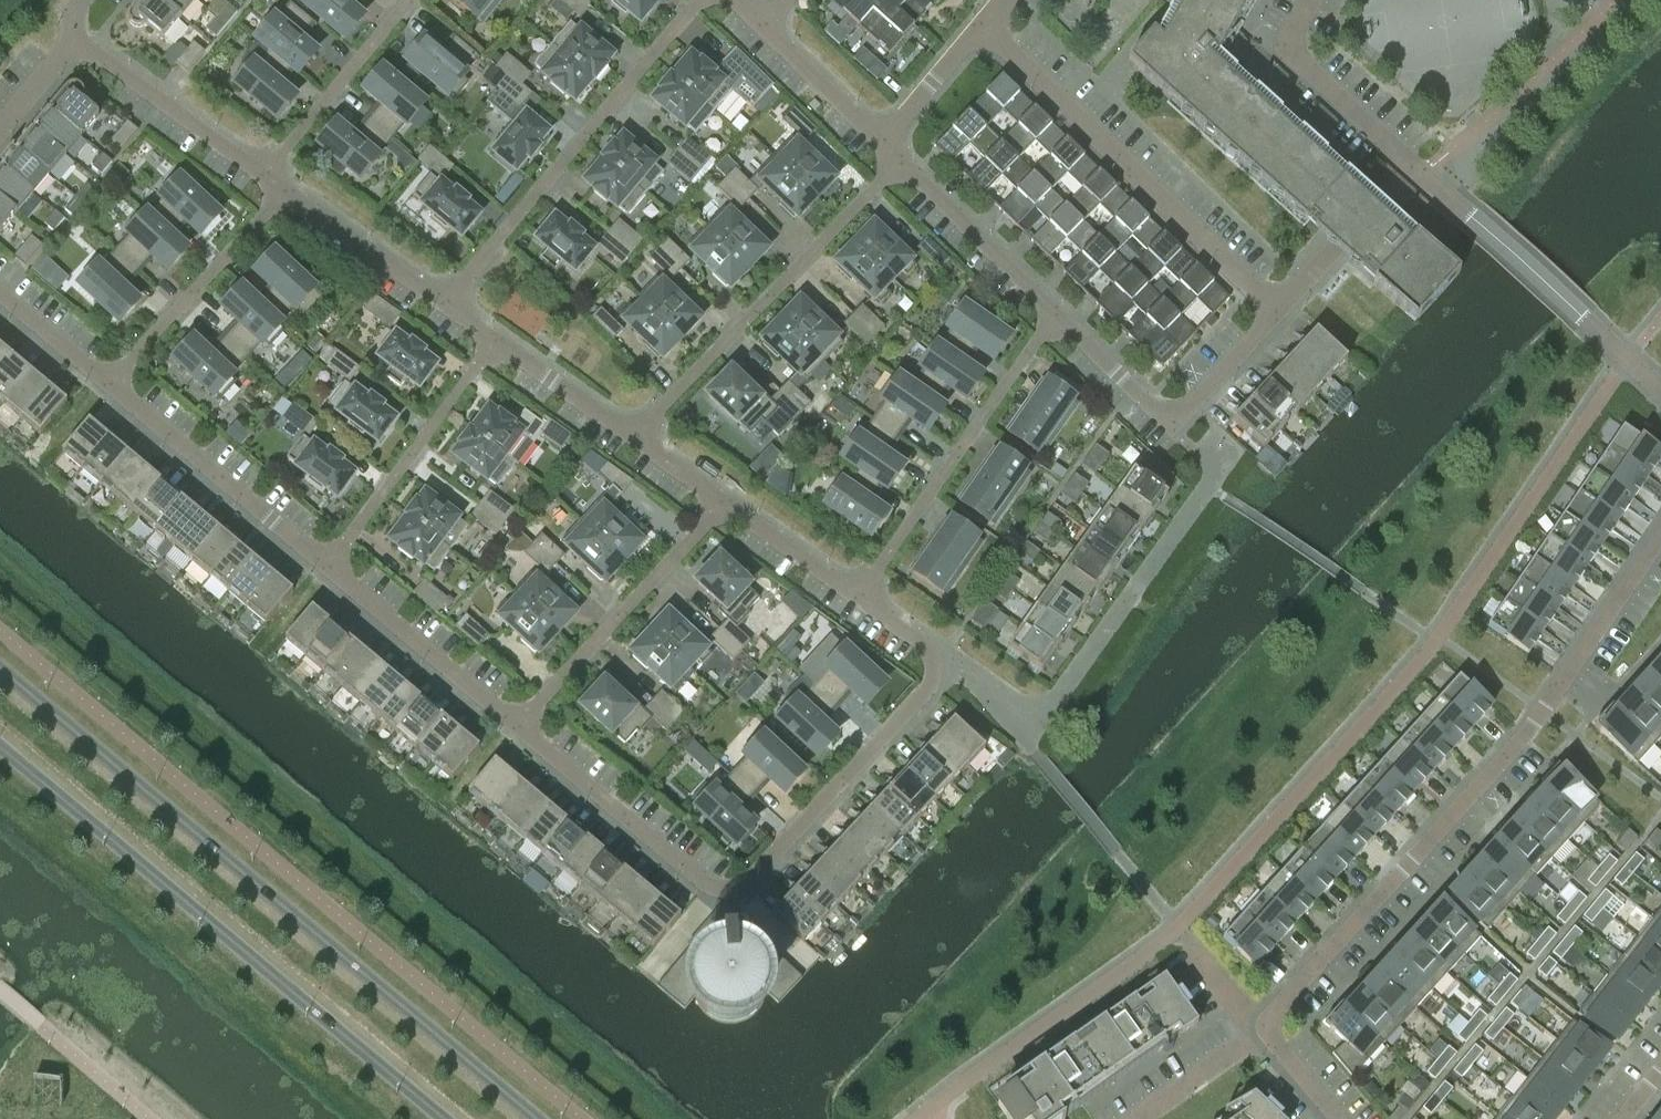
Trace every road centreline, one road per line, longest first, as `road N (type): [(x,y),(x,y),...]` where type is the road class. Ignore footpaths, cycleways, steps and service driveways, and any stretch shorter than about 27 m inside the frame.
road 1 (secondary): [(535,1118),(0,672)]
road 2 (residential): [(1259,1030),(1543,713),(1660,537)]
road 3 (secondary): [(0,747),(441,1118)]
road 4 (residential): [(1280,315),(982,28)]
road 5 (residential): [(731,891),(940,681),(933,656),(862,605)]
road 6 (residential): [(706,0),(443,303)]
road 7 (residential): [(636,443),(899,162)]
road 8 (residential): [(1059,321),(862,605)]
road 9 (residential): [(723,502),(517,725)]
road 10 (residential): [(327,565),(109,384)]
road 11 (residential): [(327,565),(494,342)]
road 12 (residential): [(731,891),(708,888),(517,725)]
road 13 (residential): [(286,195),(109,384)]
road 14 (residential): [(517,725),(327,565)]
road 15 (residential): [(266,177),(78,40)]
road 16 (residential): [(266,177),(413,0)]
road 17 (residential): [(1059,321),(899,162)]
road 18 (residential): [(1411,170),(1296,59),(1295,30),(1312,0)]
road 19 (residential): [(1469,216),(1628,359)]
road 20 (residential): [(1280,315),(1411,170)]
road 21 (residential): [(443,303),(286,195)]
road 22 (residential): [(636,443),(494,342)]
road 23 (residential): [(862,605),(723,502)]
road 24 (residential): [(882,142),(763,24)]
road 25 (residential): [(1169,420),(1280,315)]
road 26 (residential): [(882,142),(982,28)]
road 27 (residential): [(1169,420),(1059,321)]
road 28 (residential): [(1259,1030),(1141,1118)]
road 29 (residential): [(109,384),(0,294)]
road 30 (residential): [(1181,934),(1259,1030)]

